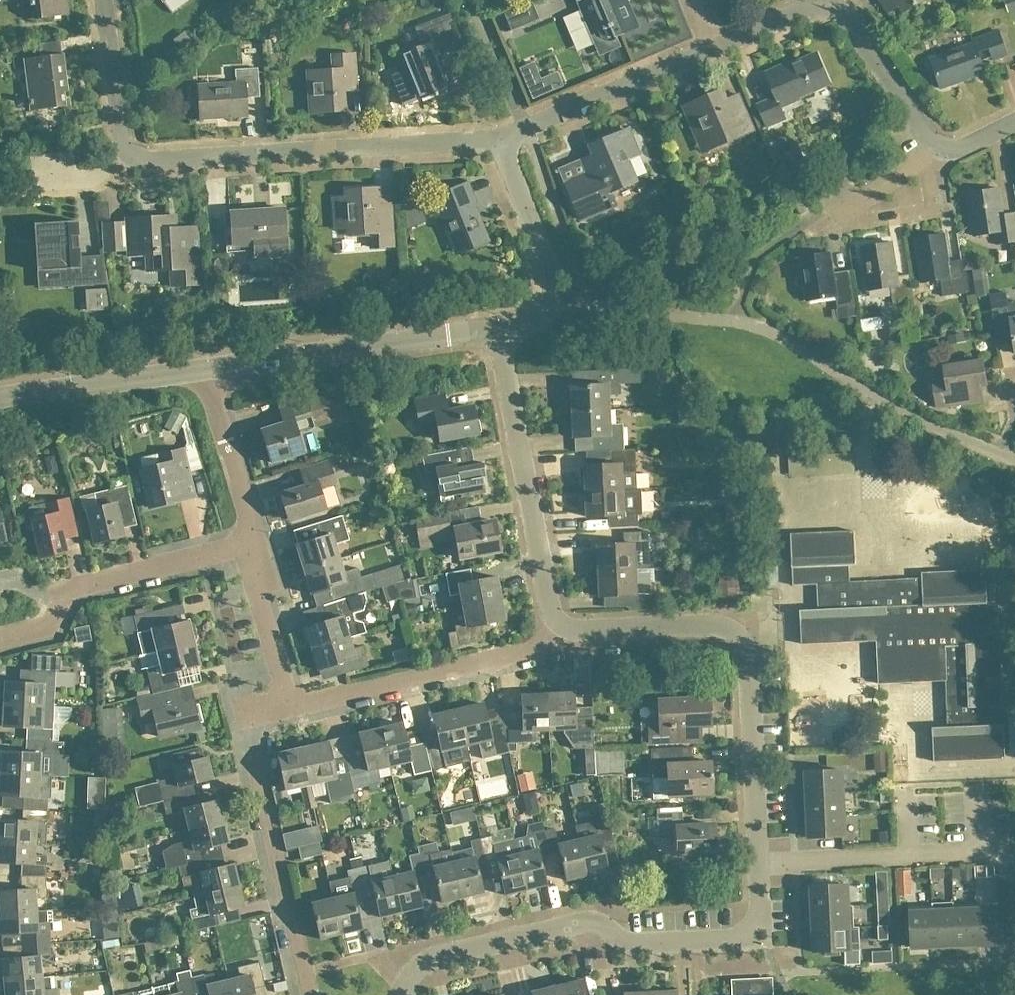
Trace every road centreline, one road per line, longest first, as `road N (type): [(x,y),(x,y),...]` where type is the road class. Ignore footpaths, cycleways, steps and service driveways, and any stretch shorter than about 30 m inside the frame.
road 1 (residential): [(404,994),(430,960),(574,926),(640,944),(760,940),(758,867)]
road 2 (residential): [(758,867),(740,641),(711,626),(561,629)]
road 3 (residential): [(131,159),(497,141)]
road 4 (residential): [(310,994),(246,721),(291,710)]
road 5 (residential): [(561,629),(549,610),(497,331)]
road 6 (residential): [(716,50),(810,10),(838,12),(937,148)]
road 7 (unclassified): [(212,371),(497,331)]
road 8 (residential): [(291,710),(523,652),(561,629)]
road 9 (residential): [(497,331),(544,317),(556,287),(497,141)]
road 10 (residential): [(497,141),(716,50)]
road 11 (residential): [(758,867),(978,856)]
road 12 (unclassified): [(0,403),(212,371)]
road 13 (residential): [(244,547),(212,371)]
road 14 (residential): [(76,594),(244,547)]
road 15 (residential): [(291,710),(244,547)]
road 16 (residential): [(103,0),(120,136),(131,159)]
road 17 (residential): [(821,232),(937,148)]

